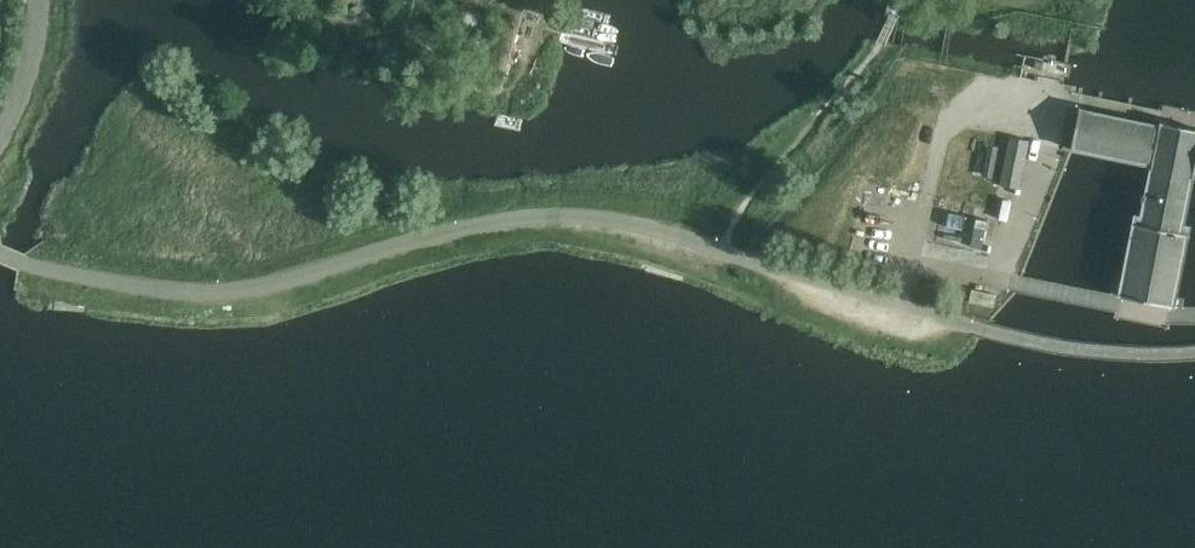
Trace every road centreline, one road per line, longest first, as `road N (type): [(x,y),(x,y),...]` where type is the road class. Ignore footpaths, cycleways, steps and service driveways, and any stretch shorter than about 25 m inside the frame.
road 1 (unclassified): [(1194,352),(1099,352),(1028,341),(674,238),(591,223),(464,226),(275,286),(196,294),(0,254)]
road 2 (tertiary): [(0,146),(34,53),(36,0)]

